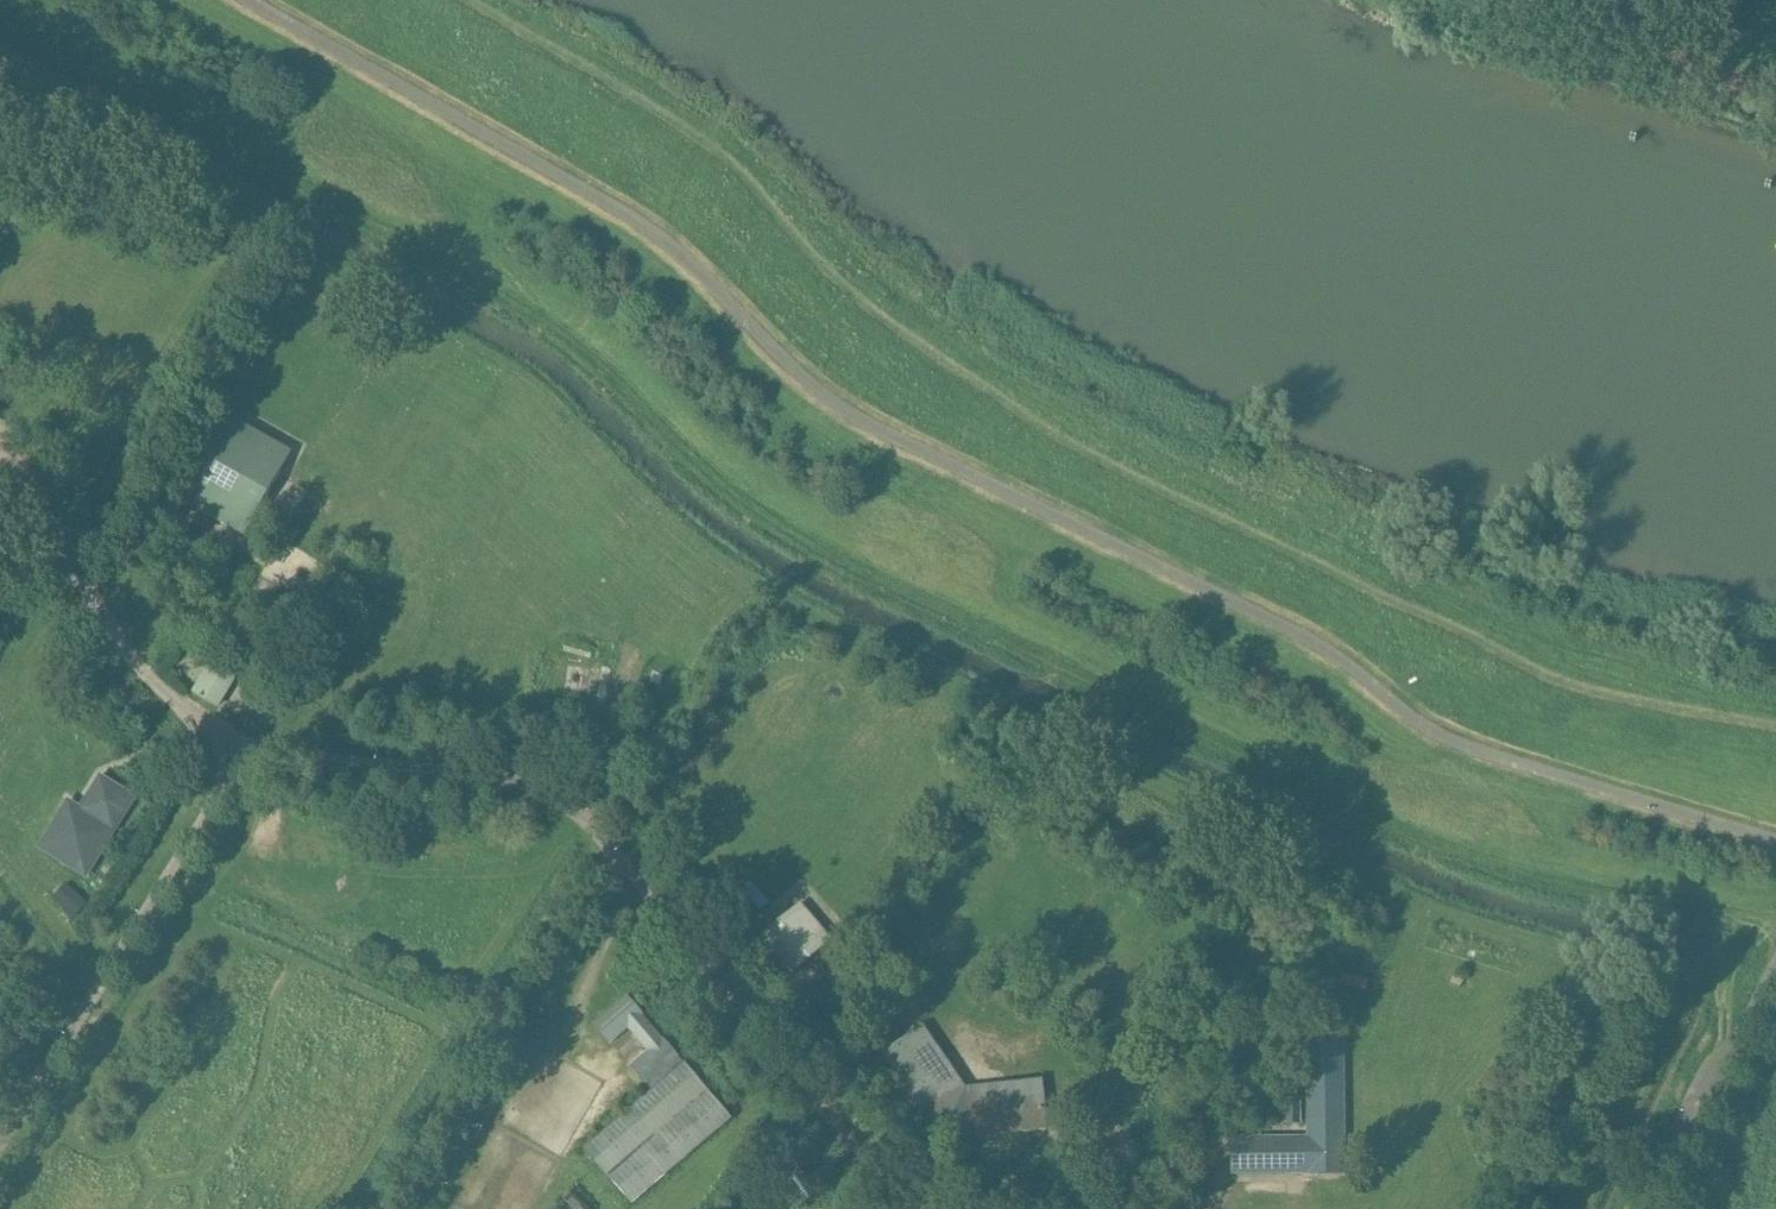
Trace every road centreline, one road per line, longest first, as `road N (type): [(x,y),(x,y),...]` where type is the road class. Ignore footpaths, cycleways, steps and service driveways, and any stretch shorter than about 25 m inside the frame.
road 1 (unclassified): [(233,754),(531,783),(558,796),(813,1095),(908,1193),(940,1208)]
road 2 (unclassified): [(0,1143),(217,796),(233,754)]
road 3 (unclassified): [(63,557),(141,667),(233,754)]

